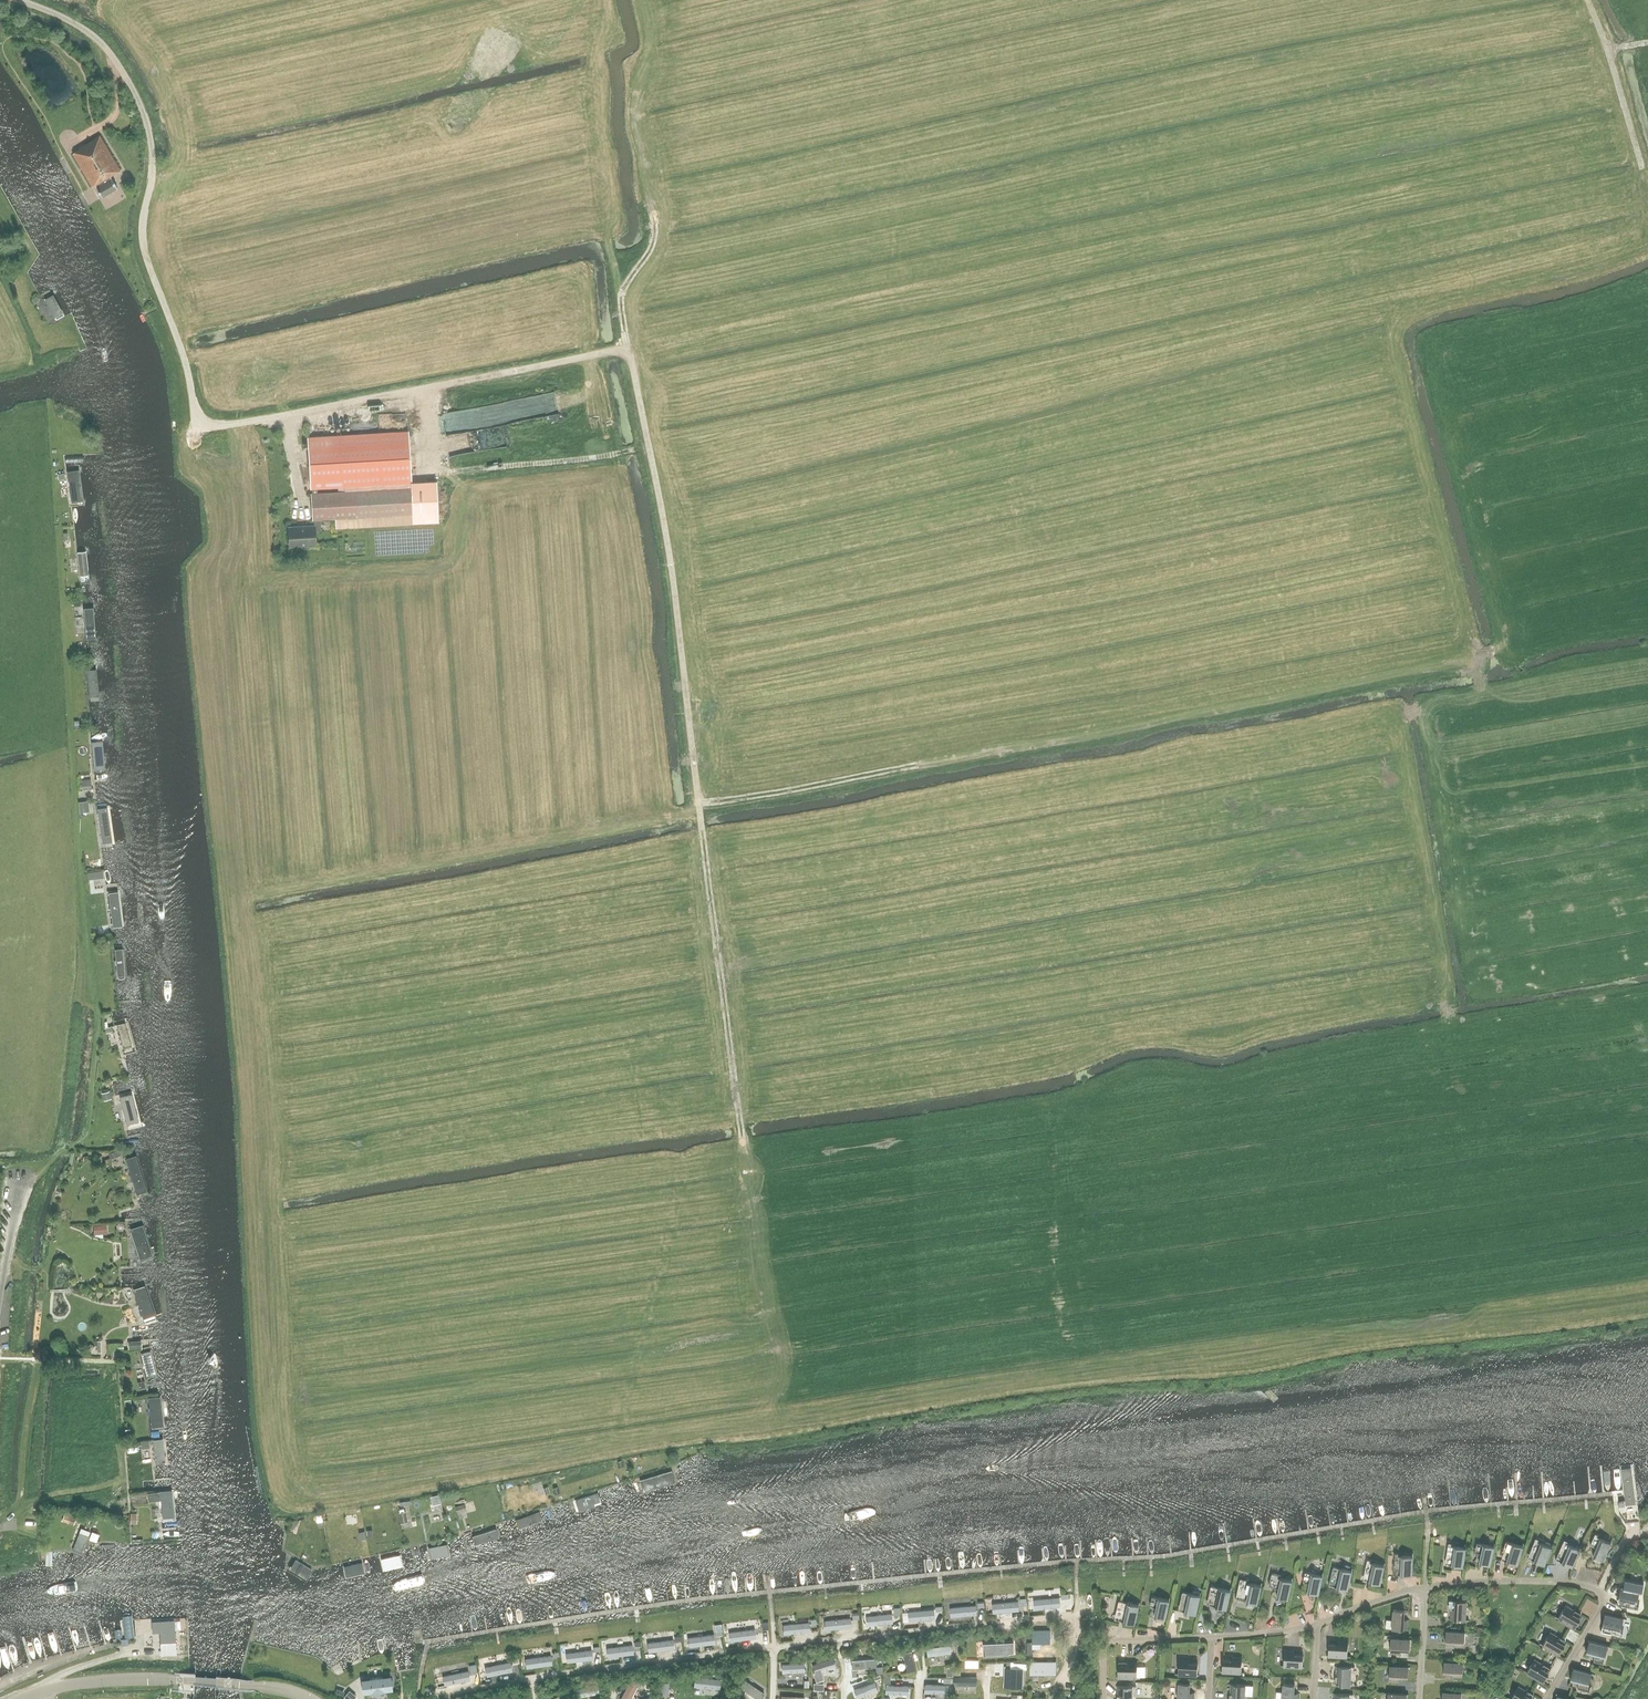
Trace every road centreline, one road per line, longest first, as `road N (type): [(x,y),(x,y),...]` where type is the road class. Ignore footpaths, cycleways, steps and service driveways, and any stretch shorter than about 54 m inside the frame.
road 1 (track): [(745,1153),(669,551),(629,348),(283,416)]
road 2 (track): [(55,468),(84,921),(100,1009),(87,1135),(20,1193)]
road 3 (unclassified): [(283,416),(196,429),(182,350),(145,252),(153,155),(142,110),(91,34),(19,0)]
road 4 (track): [(650,447),(426,474),(421,389)]
road 5 (track): [(699,803),(918,765)]
road 6 (track): [(1588,0),(1643,169)]
road 7 (track): [(15,1525),(28,1484),(37,1359)]
road 8 (unclassified): [(20,1698),(101,1681),(180,1680)]
road 9 (track): [(629,348),(622,295),(655,239),(651,208)]
road 10 (unclassified): [(310,1698),(271,1687),(180,1680)]

